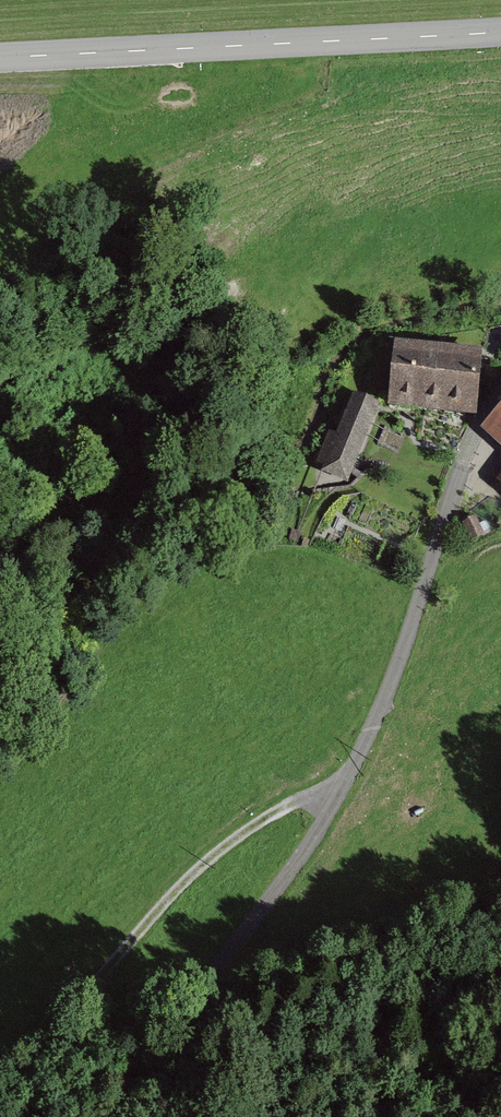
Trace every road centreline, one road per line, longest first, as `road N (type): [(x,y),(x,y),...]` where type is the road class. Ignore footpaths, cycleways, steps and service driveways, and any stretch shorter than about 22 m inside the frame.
road 1 (track): [(130,1116),(165,1040),(328,817),(396,669),(455,486),(500,392)]
road 2 (tertiary): [(0,58),(500,33)]
road 3 (track): [(344,785),(301,799),(209,861),(39,1041),(0,1072)]

